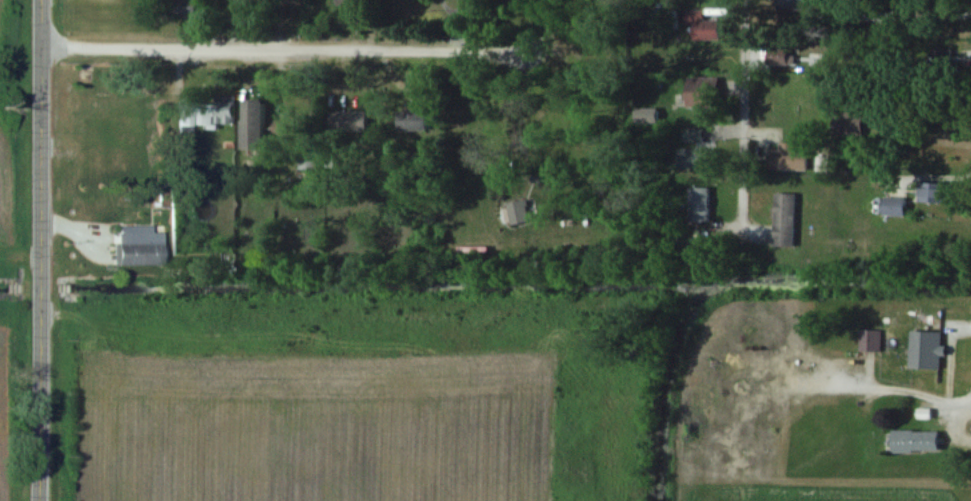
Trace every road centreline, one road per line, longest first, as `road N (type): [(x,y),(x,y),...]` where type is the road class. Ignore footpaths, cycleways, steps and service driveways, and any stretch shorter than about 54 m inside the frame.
road 1 (secondary): [(37,500),(44,0)]
road 2 (residential): [(529,55),(44,48)]
road 3 (residential): [(742,221),(742,0)]

